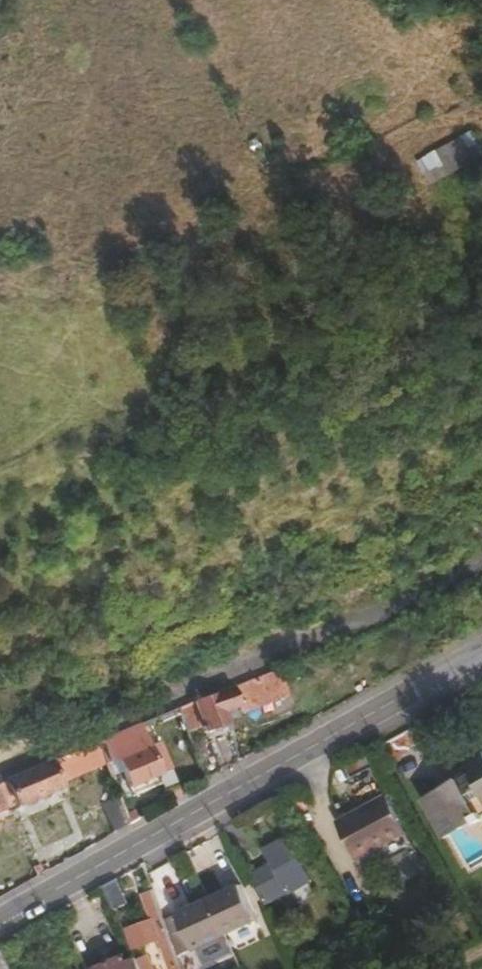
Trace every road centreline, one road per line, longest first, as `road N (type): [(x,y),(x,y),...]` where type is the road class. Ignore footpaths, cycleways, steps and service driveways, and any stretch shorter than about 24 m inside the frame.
road 1 (secondary): [(481,652),(0,922)]
road 2 (residential): [(0,770),(440,589),(481,562)]

